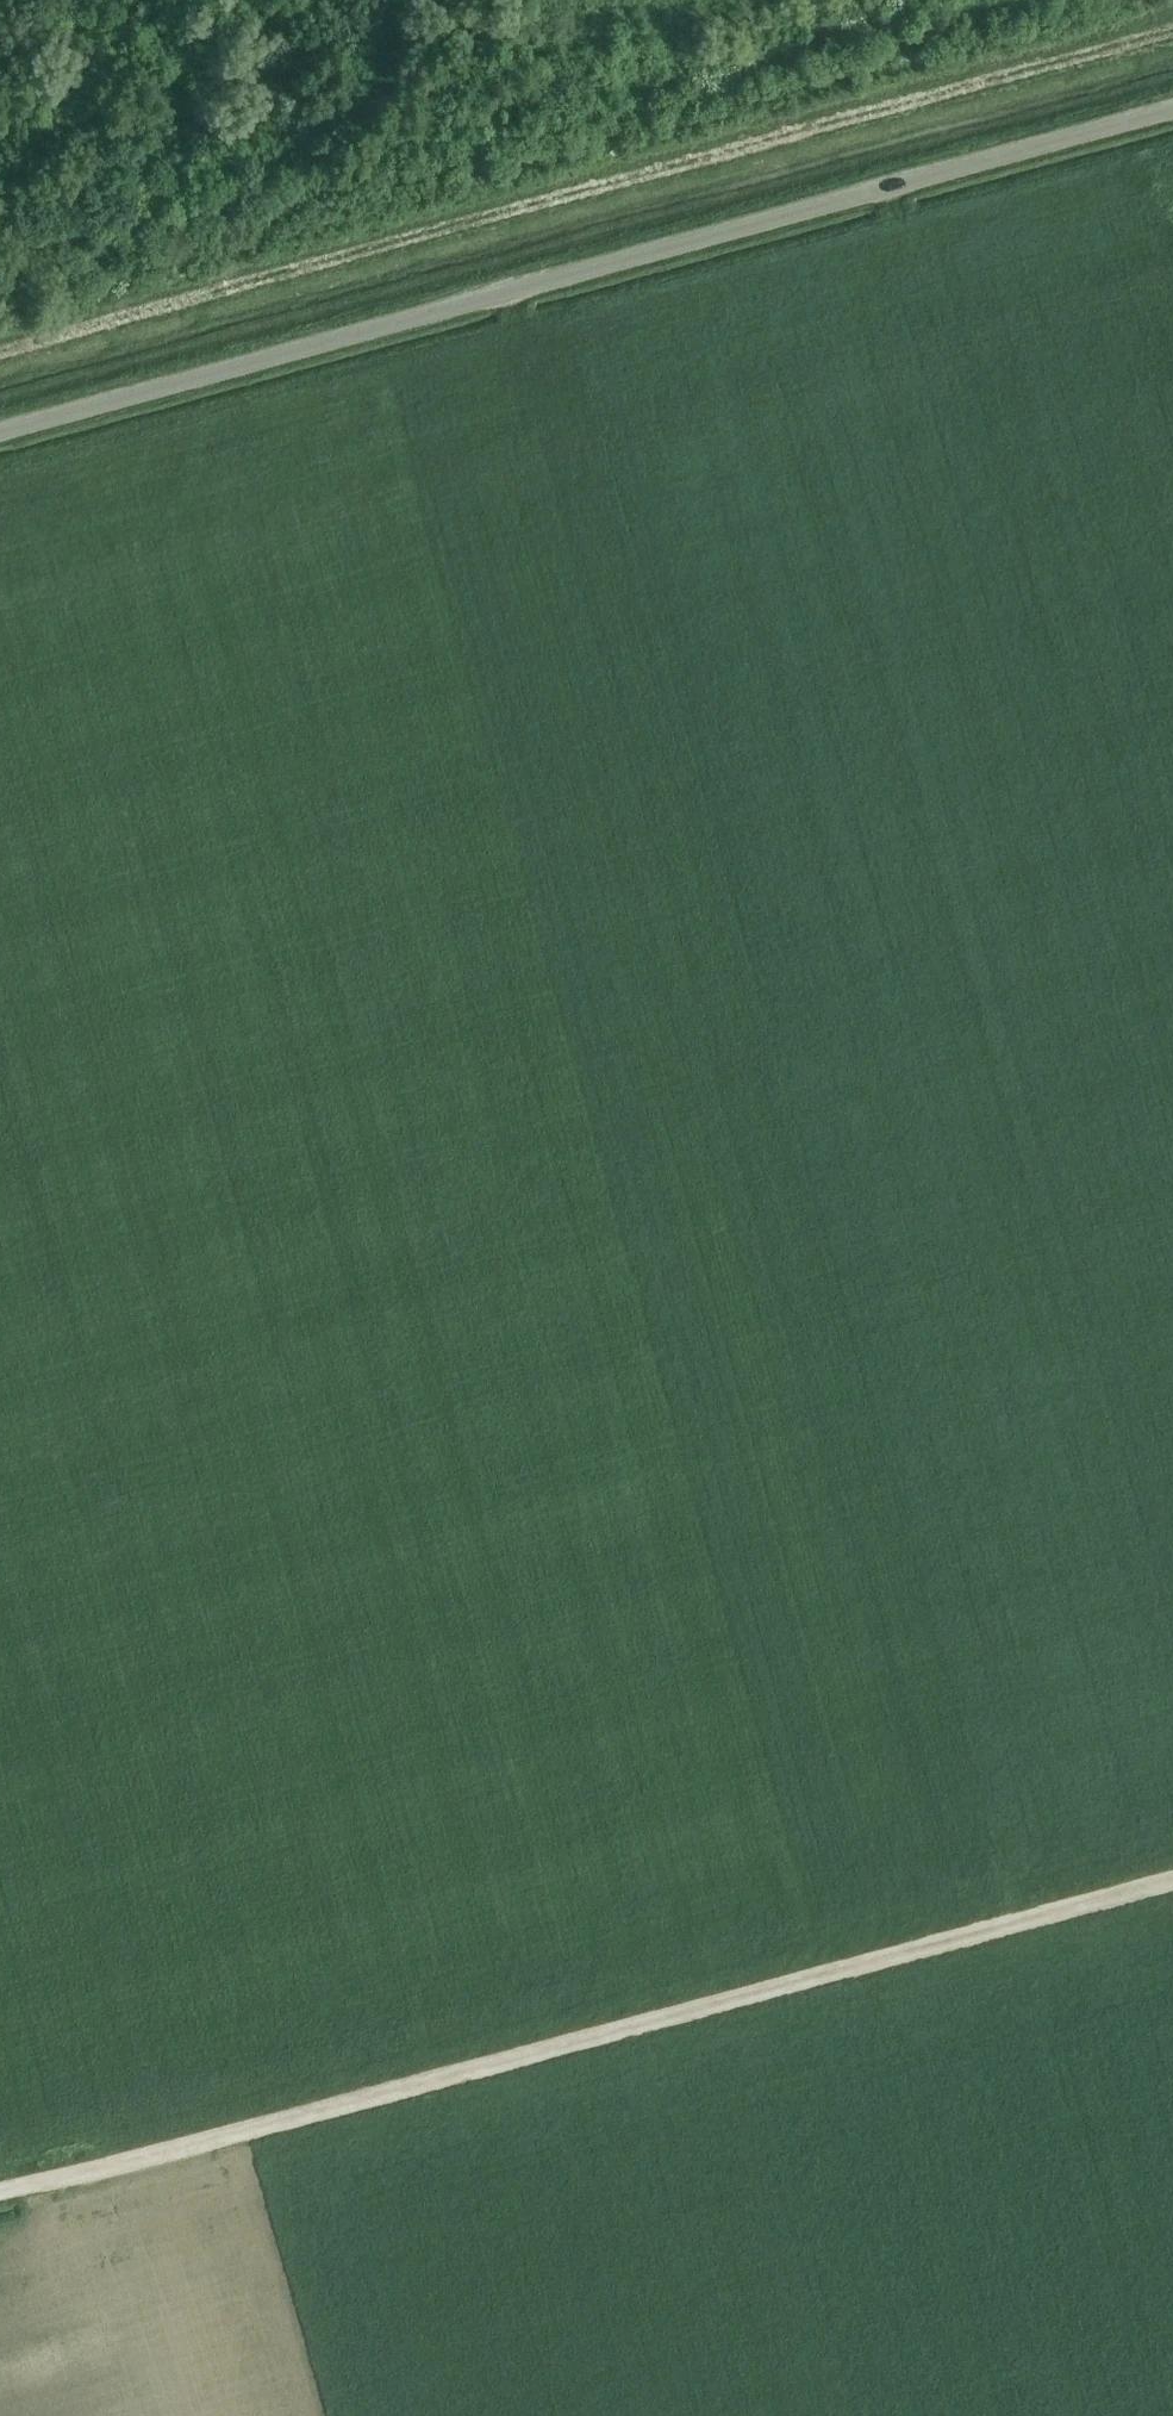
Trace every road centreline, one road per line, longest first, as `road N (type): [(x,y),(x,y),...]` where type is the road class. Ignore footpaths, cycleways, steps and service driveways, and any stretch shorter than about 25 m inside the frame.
road 1 (unclassified): [(0,432),(1172,109)]
road 2 (track): [(1172,1875),(0,2194)]

